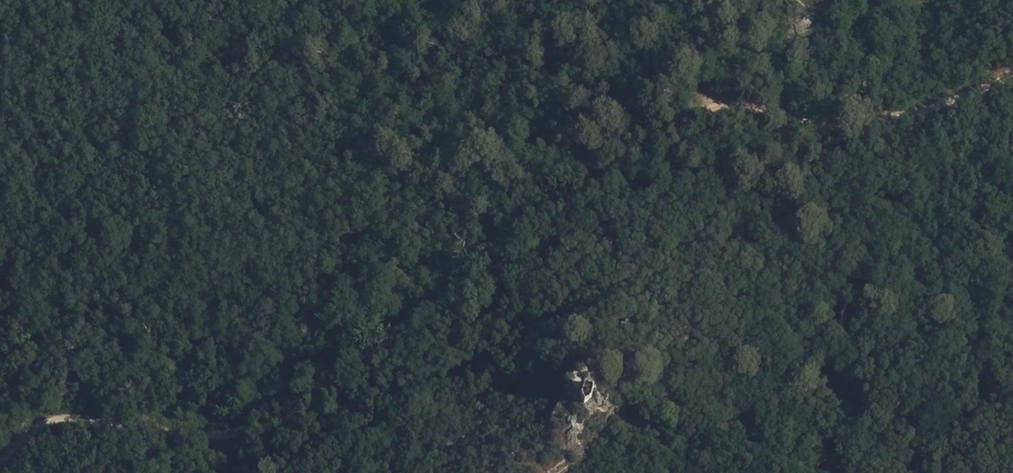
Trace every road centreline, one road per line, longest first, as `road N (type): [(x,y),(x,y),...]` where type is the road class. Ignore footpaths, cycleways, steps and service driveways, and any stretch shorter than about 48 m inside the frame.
road 1 (track): [(2,472),(54,422),(230,417),(418,313),(557,201),(693,117),(755,104),(856,127),(1012,91)]

